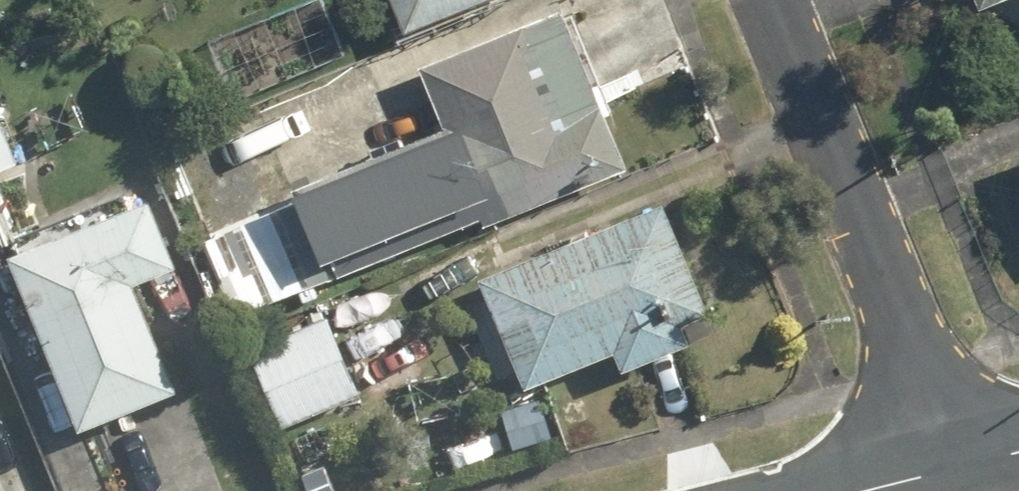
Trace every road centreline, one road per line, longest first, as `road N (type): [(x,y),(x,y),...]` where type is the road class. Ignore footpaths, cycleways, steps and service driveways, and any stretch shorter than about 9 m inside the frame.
road 1 (residential): [(964,463),(773,0)]

